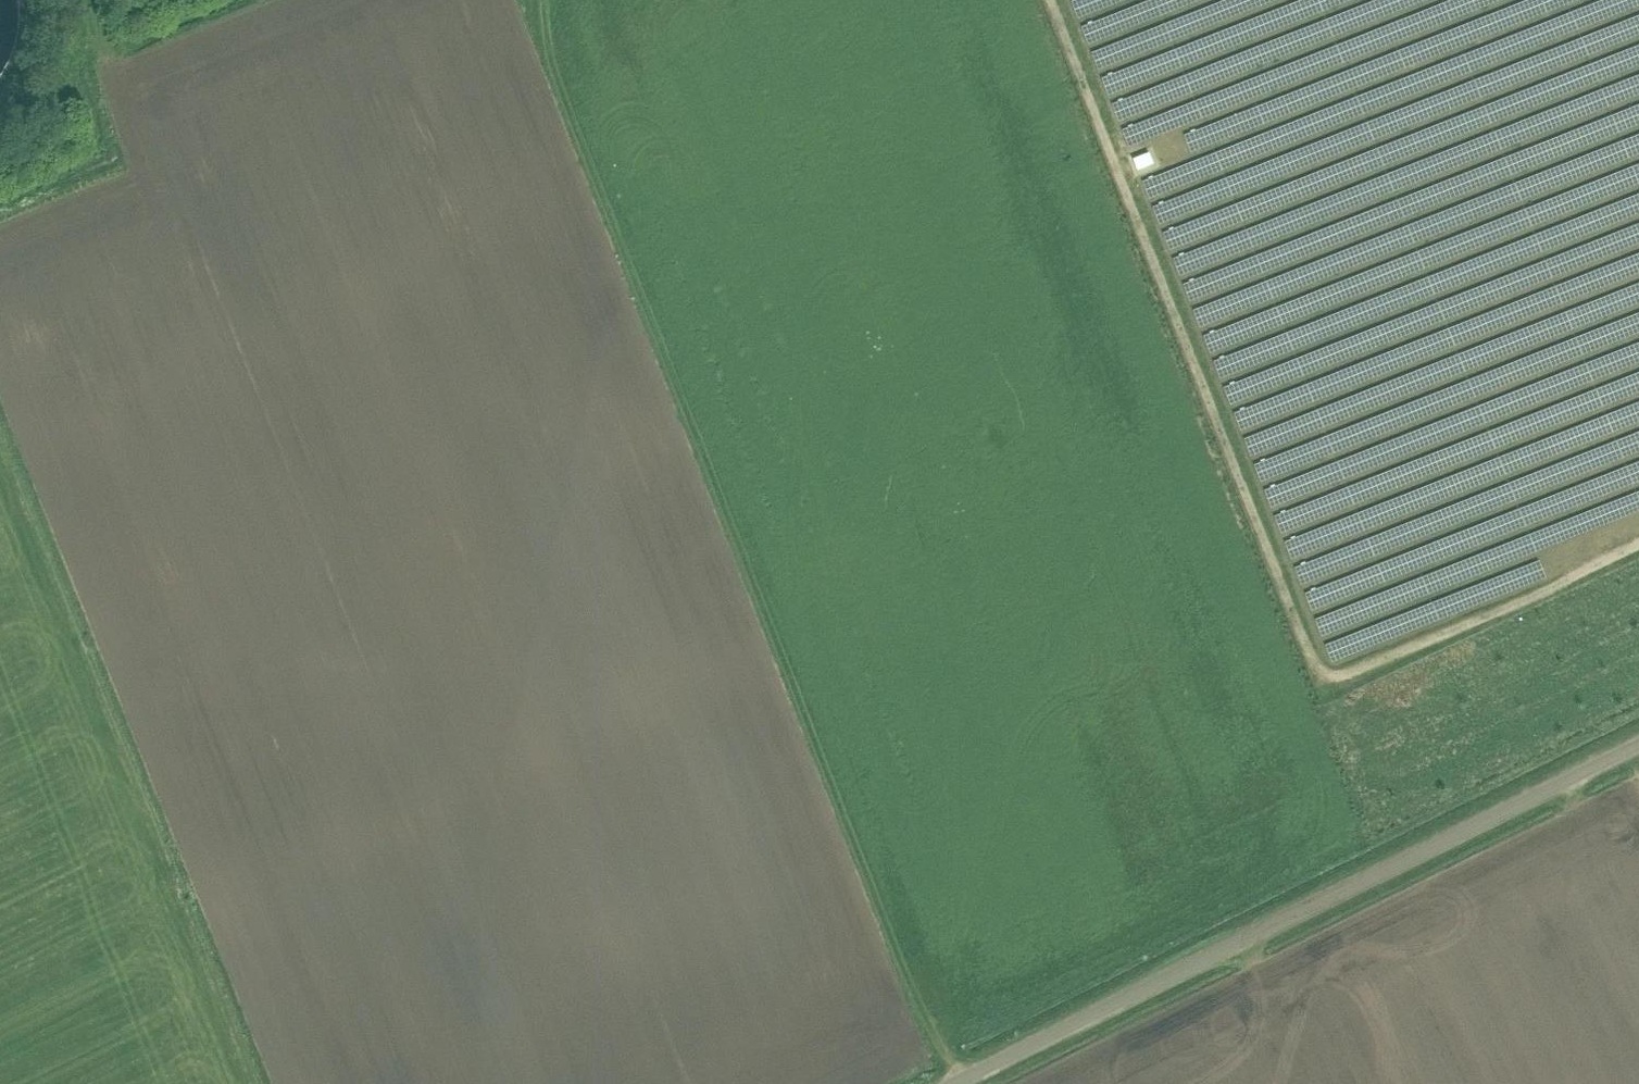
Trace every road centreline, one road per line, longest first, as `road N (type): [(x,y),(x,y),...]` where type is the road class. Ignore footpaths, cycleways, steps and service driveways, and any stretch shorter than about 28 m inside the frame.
road 1 (unclassified): [(945,1083),(1638,742)]

